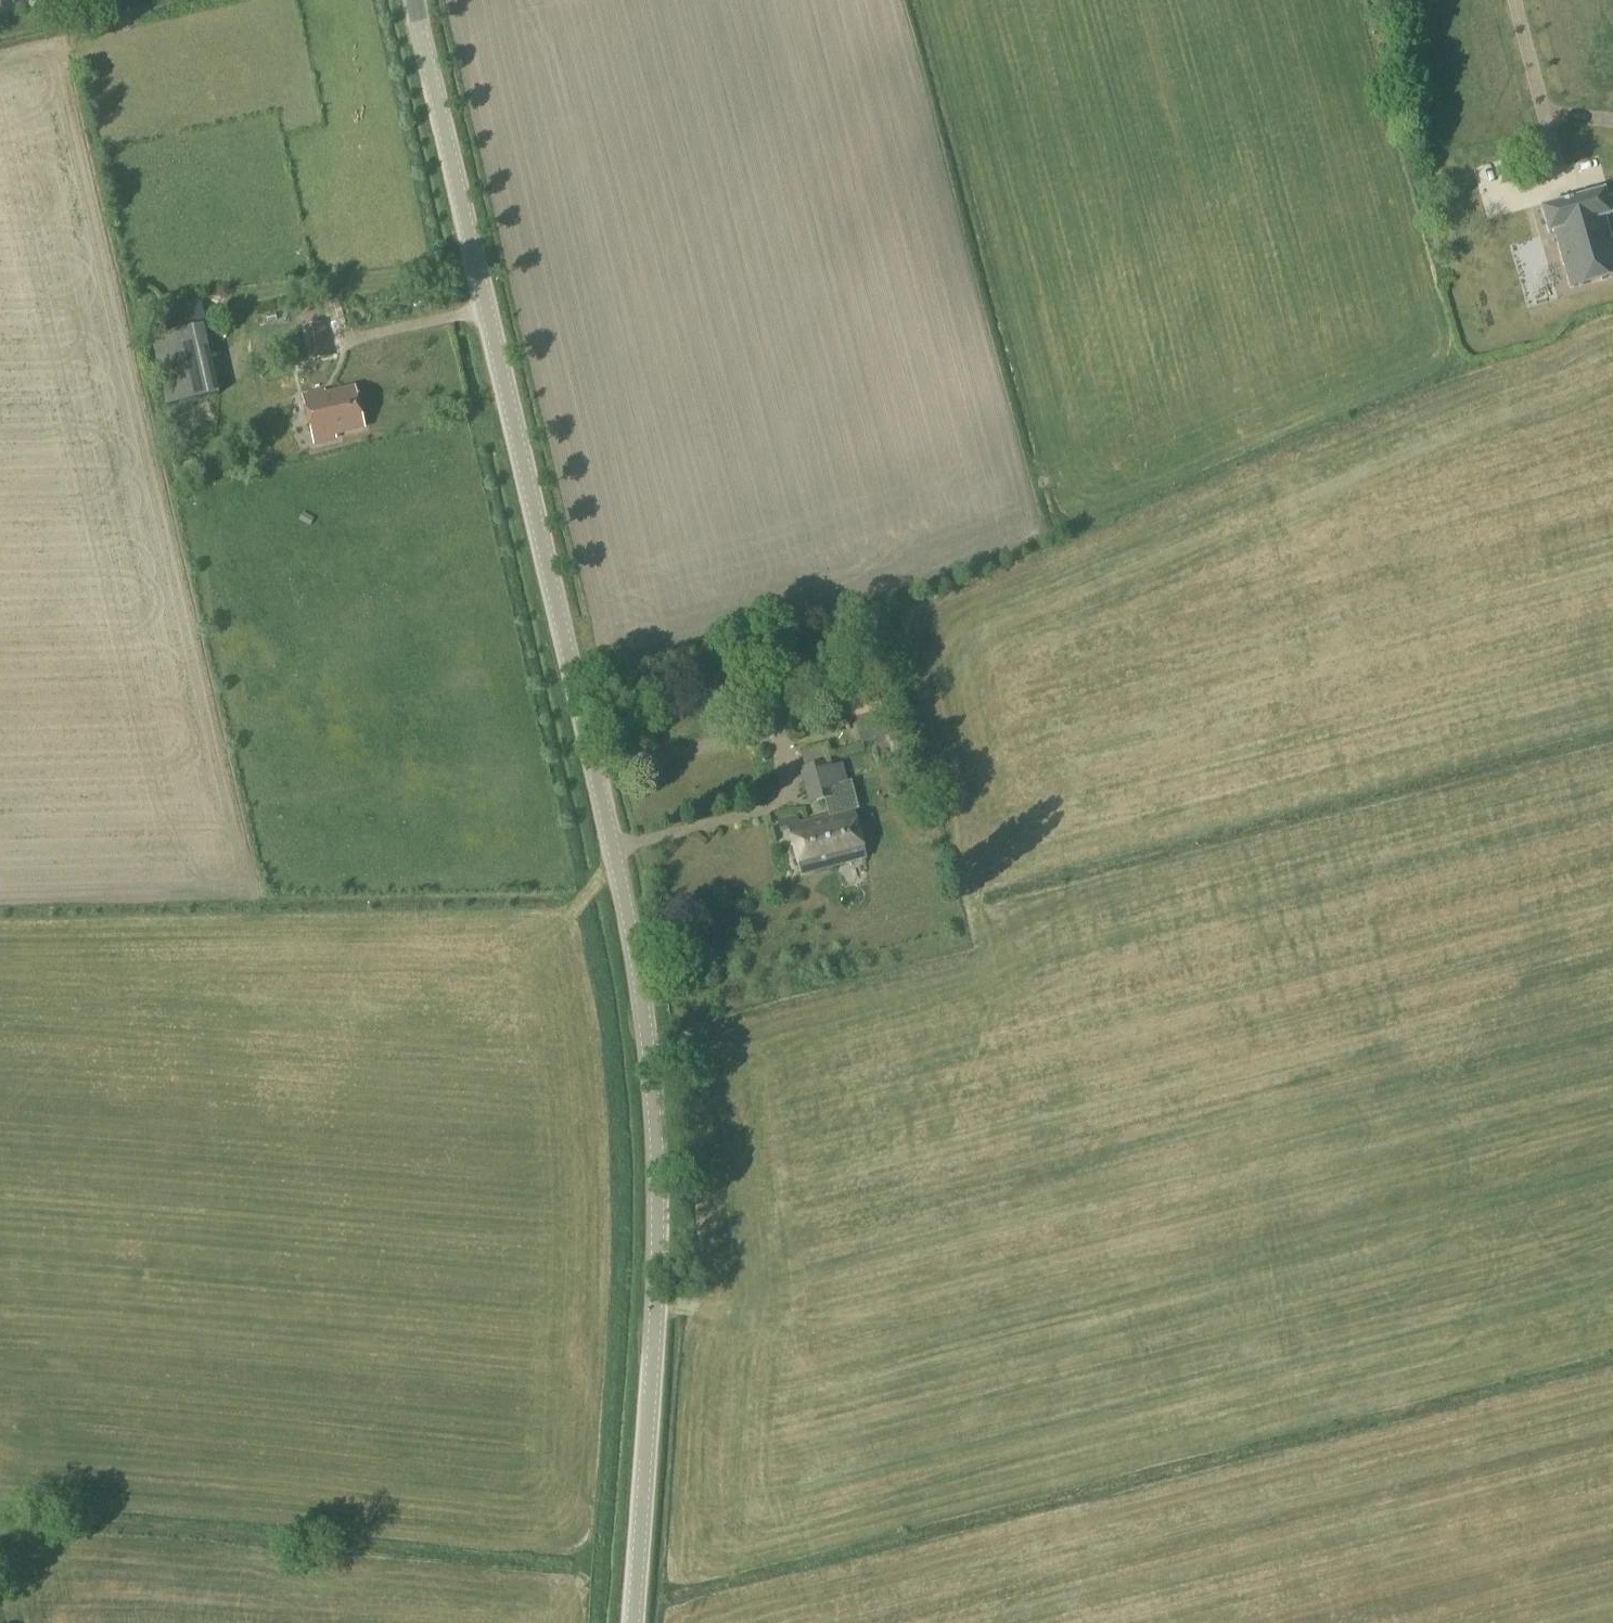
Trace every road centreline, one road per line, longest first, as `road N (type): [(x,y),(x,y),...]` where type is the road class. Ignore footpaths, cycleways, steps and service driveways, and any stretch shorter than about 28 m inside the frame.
road 1 (tertiary): [(629,1622),(659,1226),(648,1009),(414,0)]

